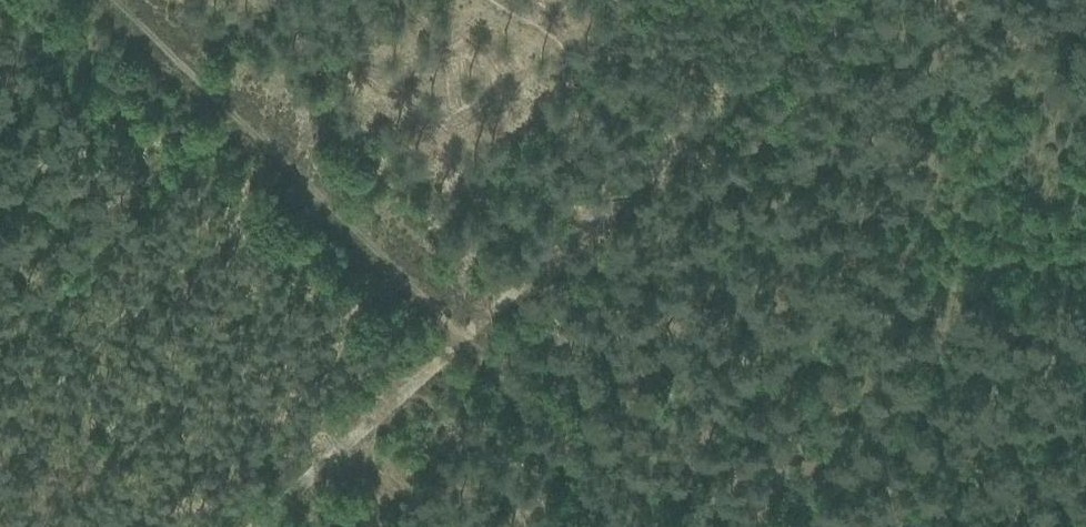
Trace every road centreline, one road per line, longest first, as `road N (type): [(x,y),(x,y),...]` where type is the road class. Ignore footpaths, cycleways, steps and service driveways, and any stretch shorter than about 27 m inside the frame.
road 1 (track): [(629,526),(471,345),(111,0)]
road 2 (track): [(267,526),(761,87)]
road 3 (track): [(761,87),(858,0)]

